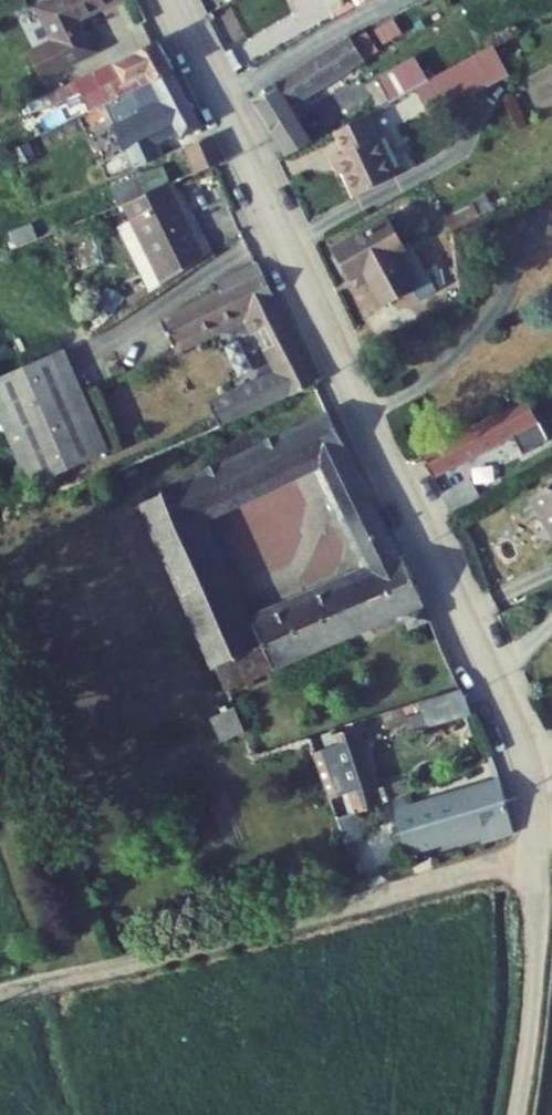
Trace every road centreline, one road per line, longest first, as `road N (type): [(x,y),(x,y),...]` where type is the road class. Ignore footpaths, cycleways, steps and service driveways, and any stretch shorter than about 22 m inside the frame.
road 1 (residential): [(538,830),(529,773),(502,697),(171,0)]
road 2 (track): [(0,989),(281,923),(539,849)]
road 3 (unclassified): [(516,1114),(536,969),(538,830)]

